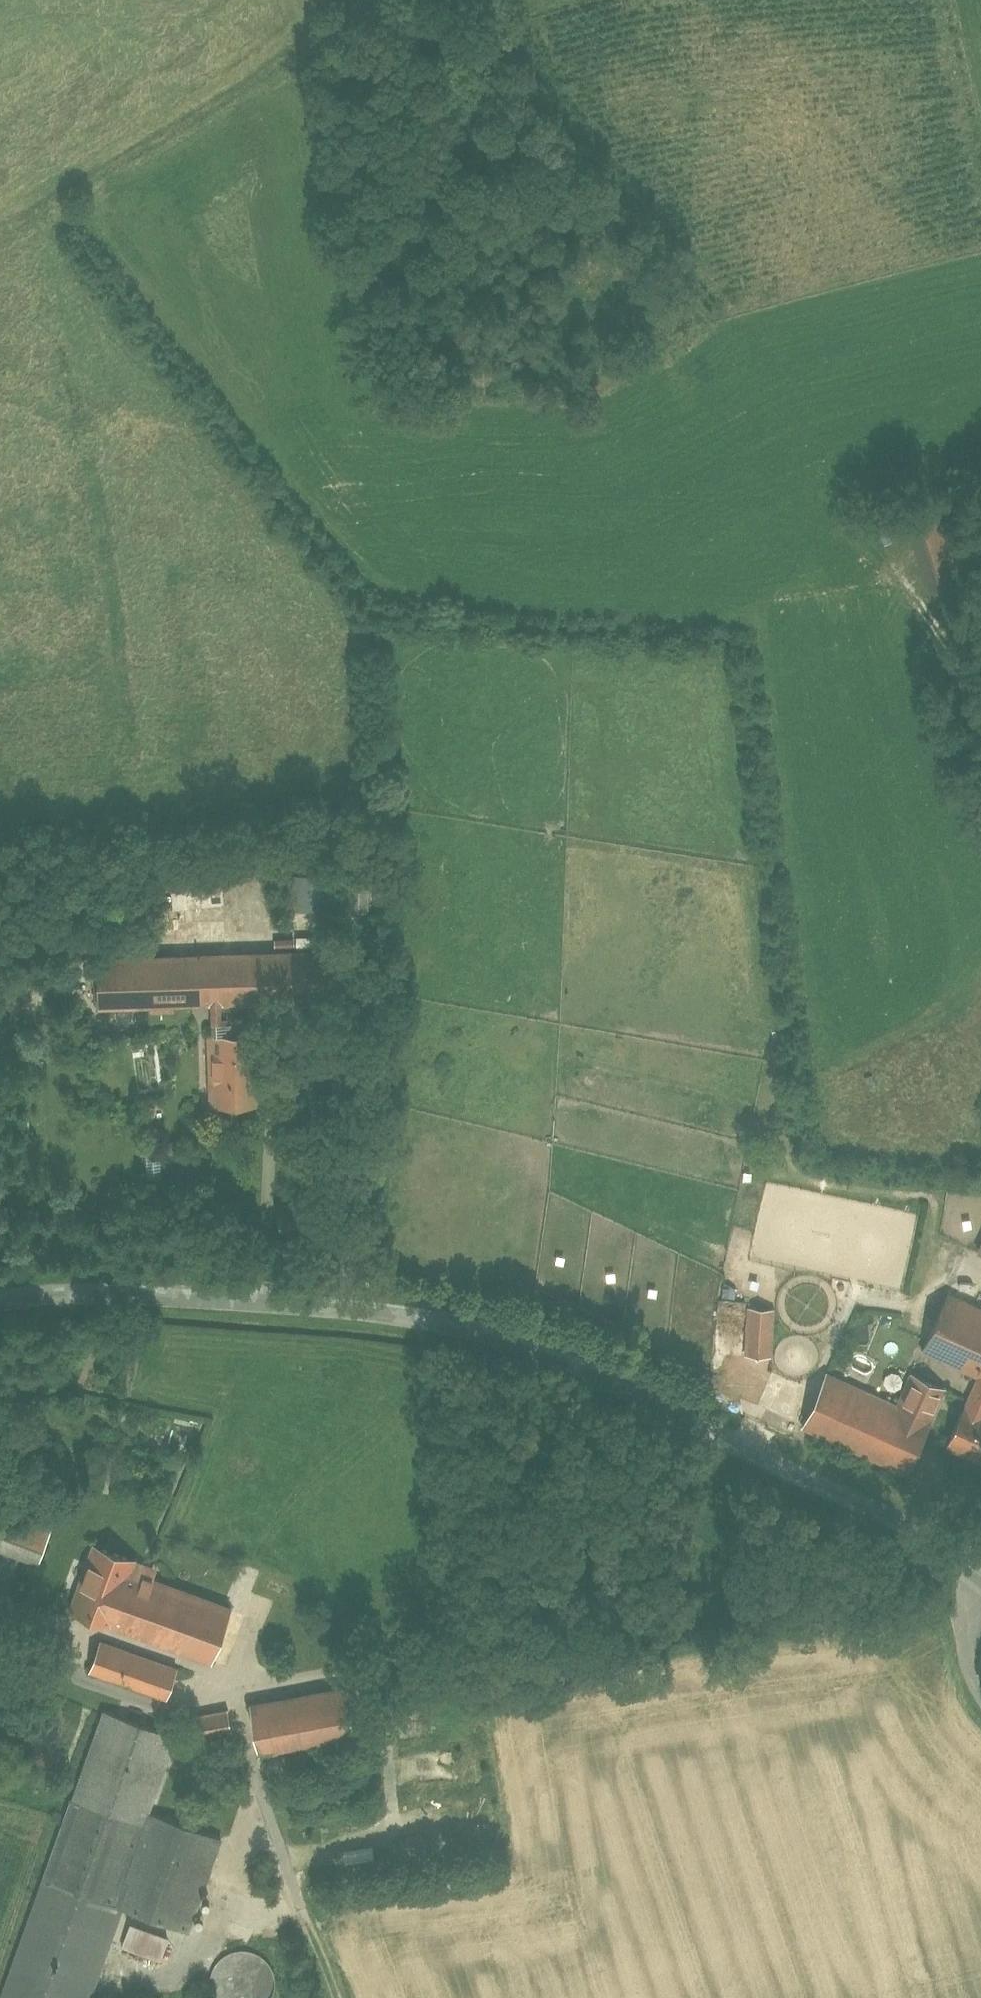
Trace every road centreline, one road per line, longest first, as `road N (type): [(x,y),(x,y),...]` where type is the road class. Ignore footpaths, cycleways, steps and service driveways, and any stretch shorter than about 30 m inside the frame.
road 1 (unclassified): [(0,1300),(127,1294),(404,1315),(492,1336),(596,1370),(923,1529),(980,1572)]

